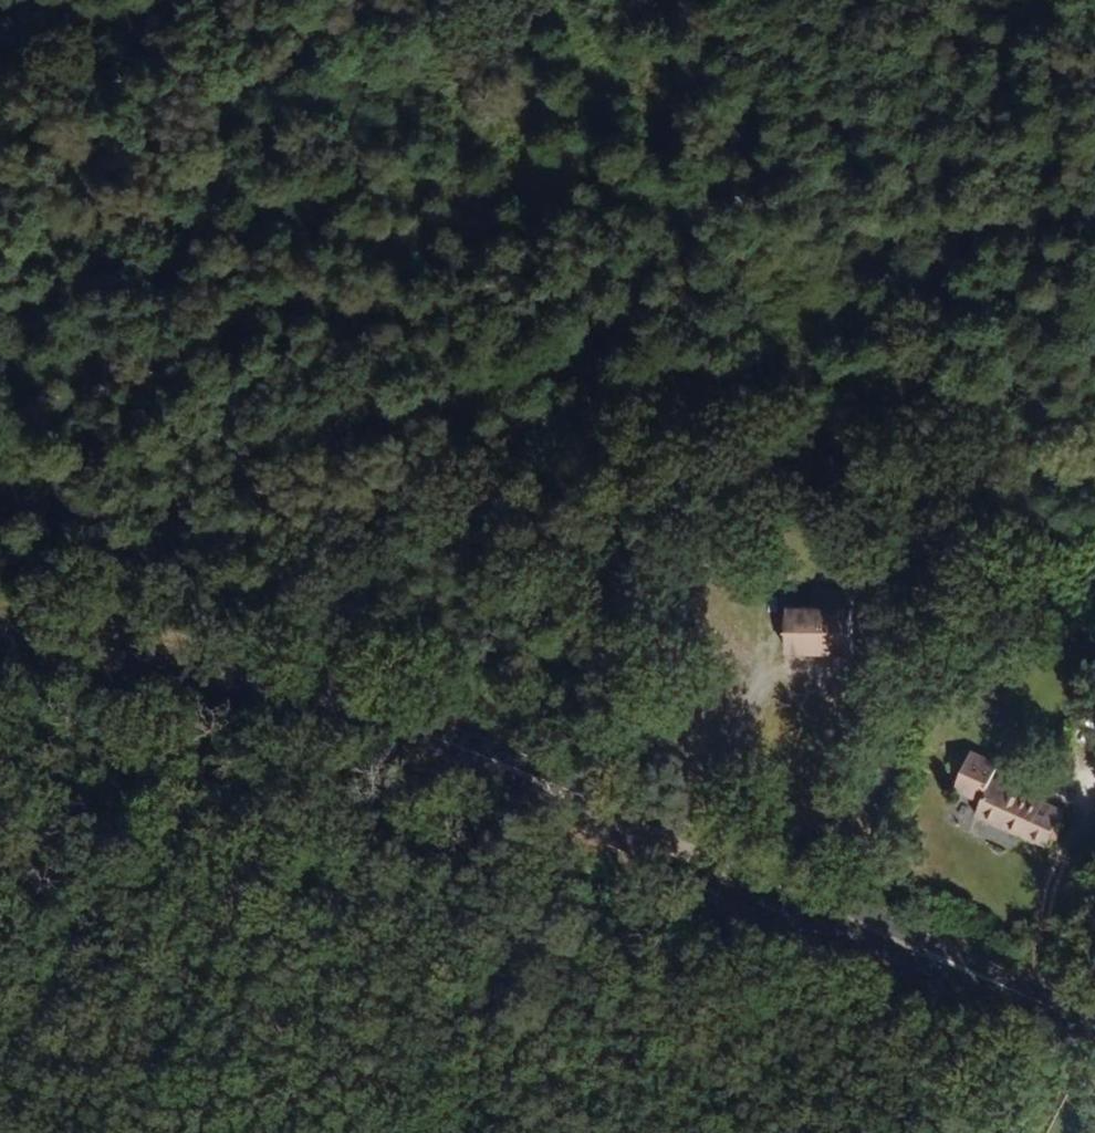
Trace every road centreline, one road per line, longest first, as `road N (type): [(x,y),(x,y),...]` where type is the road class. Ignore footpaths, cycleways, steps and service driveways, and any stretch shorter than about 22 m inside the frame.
road 1 (tertiary): [(1094,1029),(648,817),(393,724),(0,630)]

